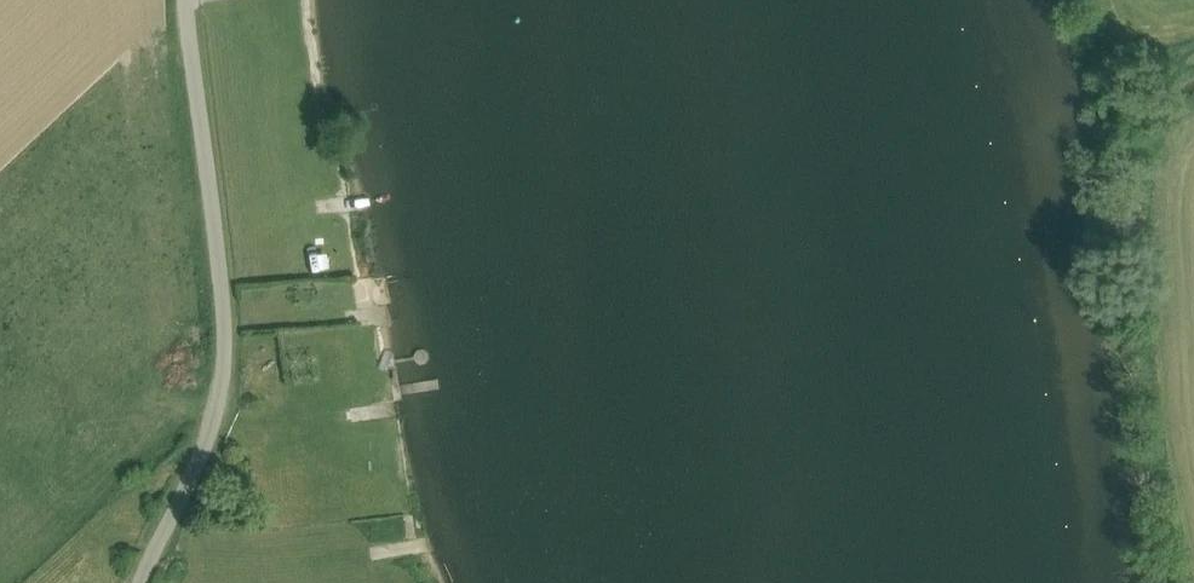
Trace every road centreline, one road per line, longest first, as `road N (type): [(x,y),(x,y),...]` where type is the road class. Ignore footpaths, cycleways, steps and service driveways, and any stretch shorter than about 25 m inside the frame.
road 1 (unclassified): [(143,582),(230,395),(186,0)]

